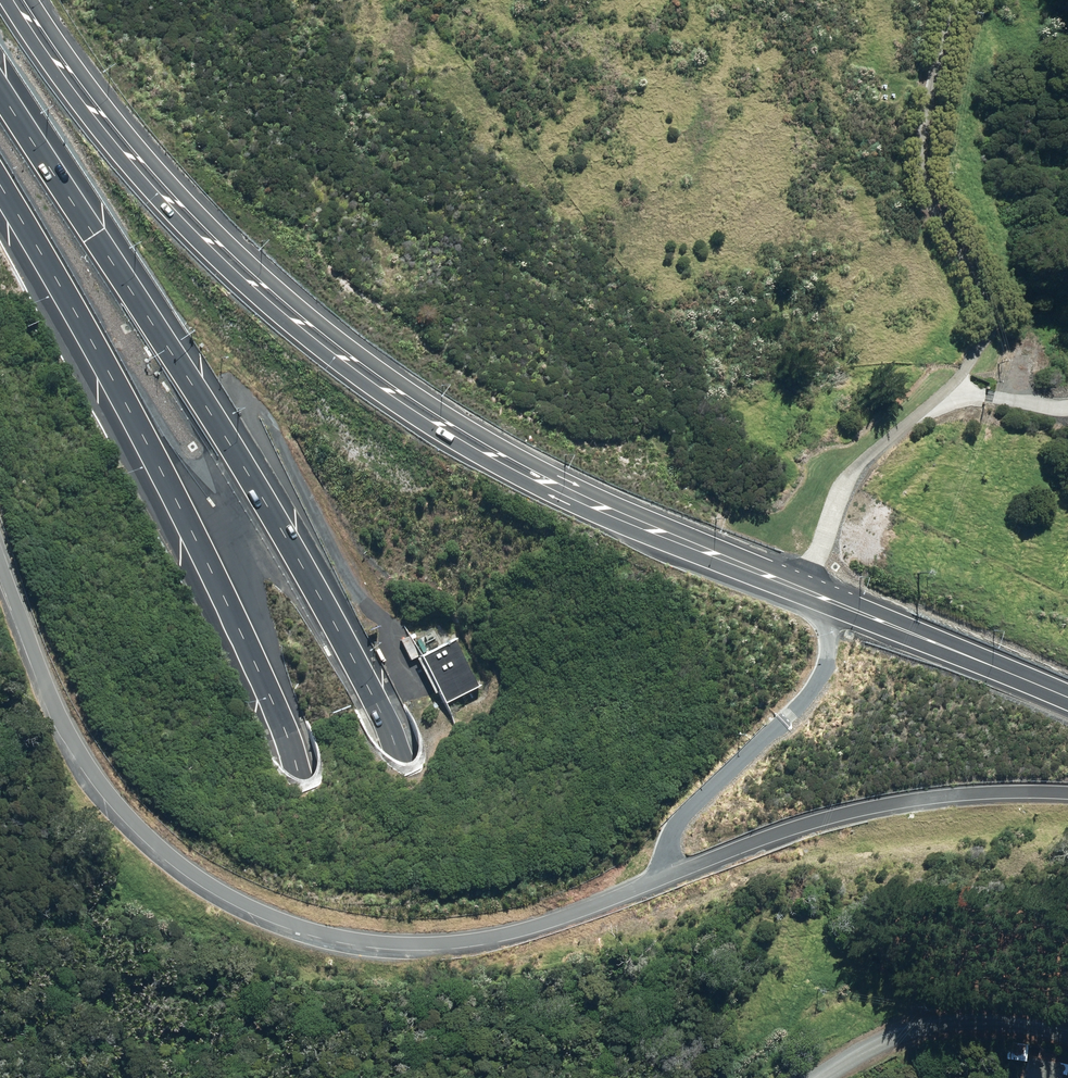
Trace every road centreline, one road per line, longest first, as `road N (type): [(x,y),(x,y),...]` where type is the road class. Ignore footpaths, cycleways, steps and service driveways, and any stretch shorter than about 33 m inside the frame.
road 1 (motorway): [(0,87),(213,418),(415,764),(545,1077)]
road 2 (motorway): [(428,1077),(353,872),(197,541),(0,187)]
road 3 (primary): [(680,539),(641,536),(517,480),(294,335),(150,192),(9,0)]
road 4 (primary): [(30,0),(167,178),(315,319),(426,402),(680,539)]
road 5 (track): [(953,0),(925,72),(923,160),(936,224),(984,309),(984,338),(948,389),(849,471),(807,591)]
road 6 (primary): [(680,539),(1067,699)]
road 7 (residential): [(816,1077),(934,1025),(1006,1025),(1067,1037)]
road 8 (track): [(948,389),(1067,404)]

